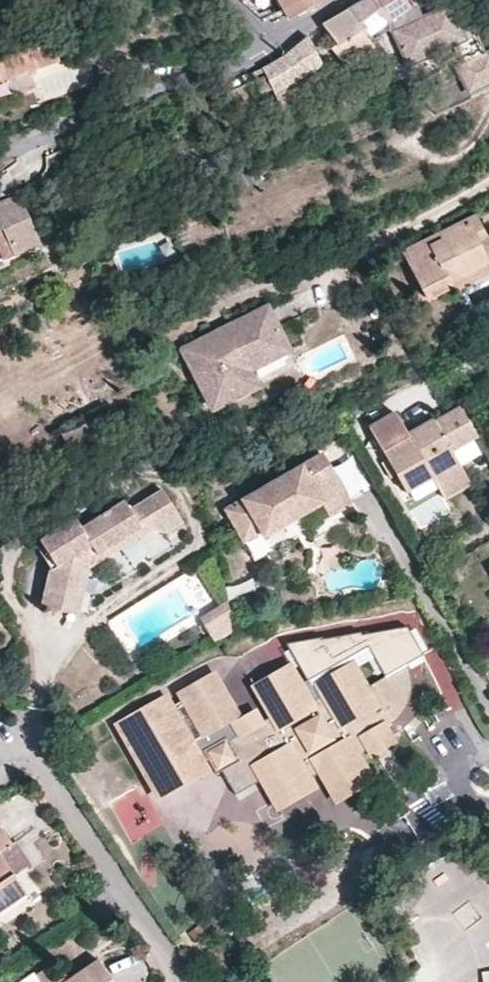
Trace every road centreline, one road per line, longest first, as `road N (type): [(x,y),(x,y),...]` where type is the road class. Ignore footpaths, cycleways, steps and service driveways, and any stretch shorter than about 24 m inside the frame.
road 1 (residential): [(0,155),(145,92),(231,71),(280,43)]
road 2 (residential): [(180,981),(56,790),(15,750)]

